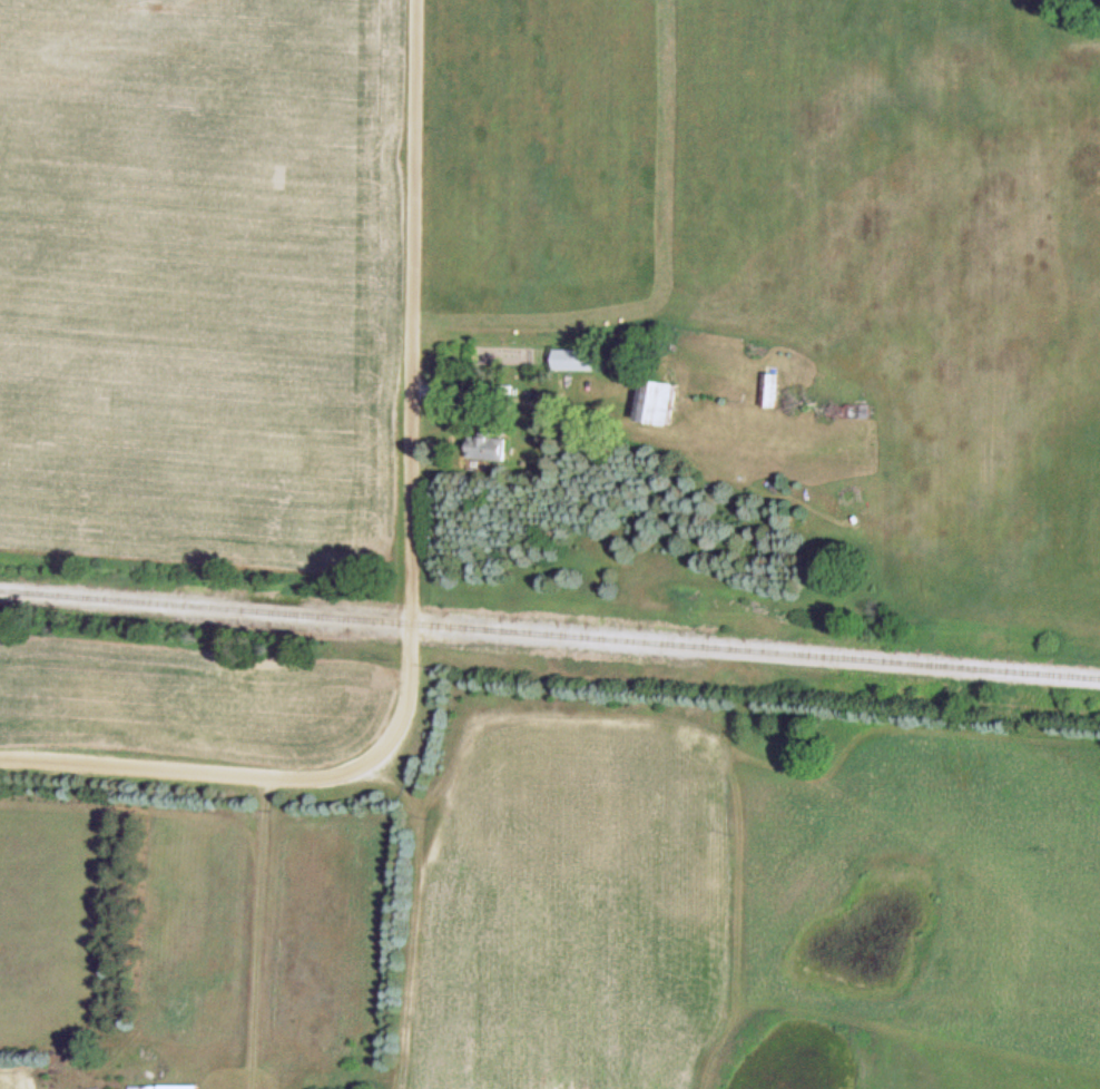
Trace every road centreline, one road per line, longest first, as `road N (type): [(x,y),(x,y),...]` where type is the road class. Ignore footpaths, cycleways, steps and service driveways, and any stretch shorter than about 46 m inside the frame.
road 1 (residential): [(412,624),(418,0)]
road 2 (residential): [(0,763),(298,781),(335,779),(376,761)]
road 3 (residential): [(376,761),(403,717),(412,624)]

